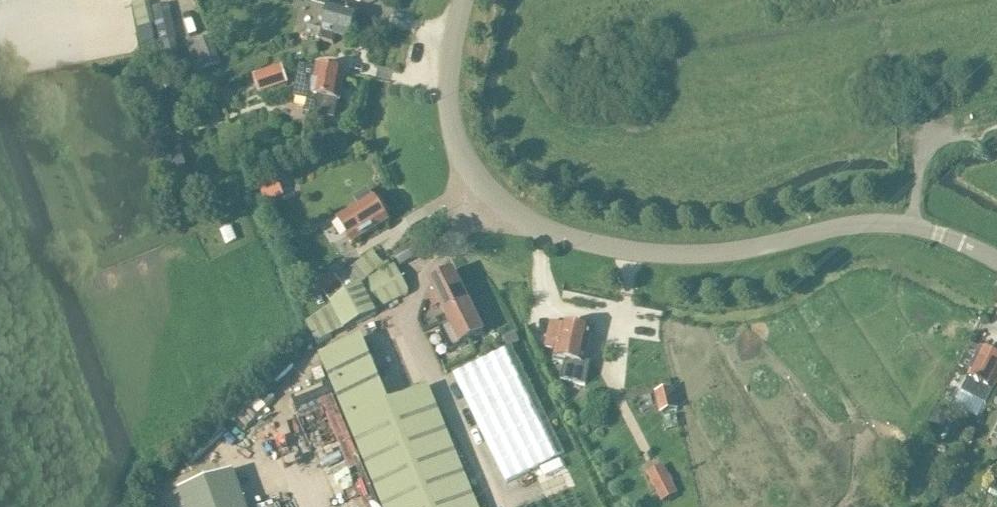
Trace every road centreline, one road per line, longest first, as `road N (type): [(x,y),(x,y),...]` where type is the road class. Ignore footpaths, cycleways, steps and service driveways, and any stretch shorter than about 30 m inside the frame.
road 1 (tertiary): [(996,261),(938,234),(881,222),(716,250),(659,251),(526,221),(470,169),(446,112),(444,58),(459,0)]

